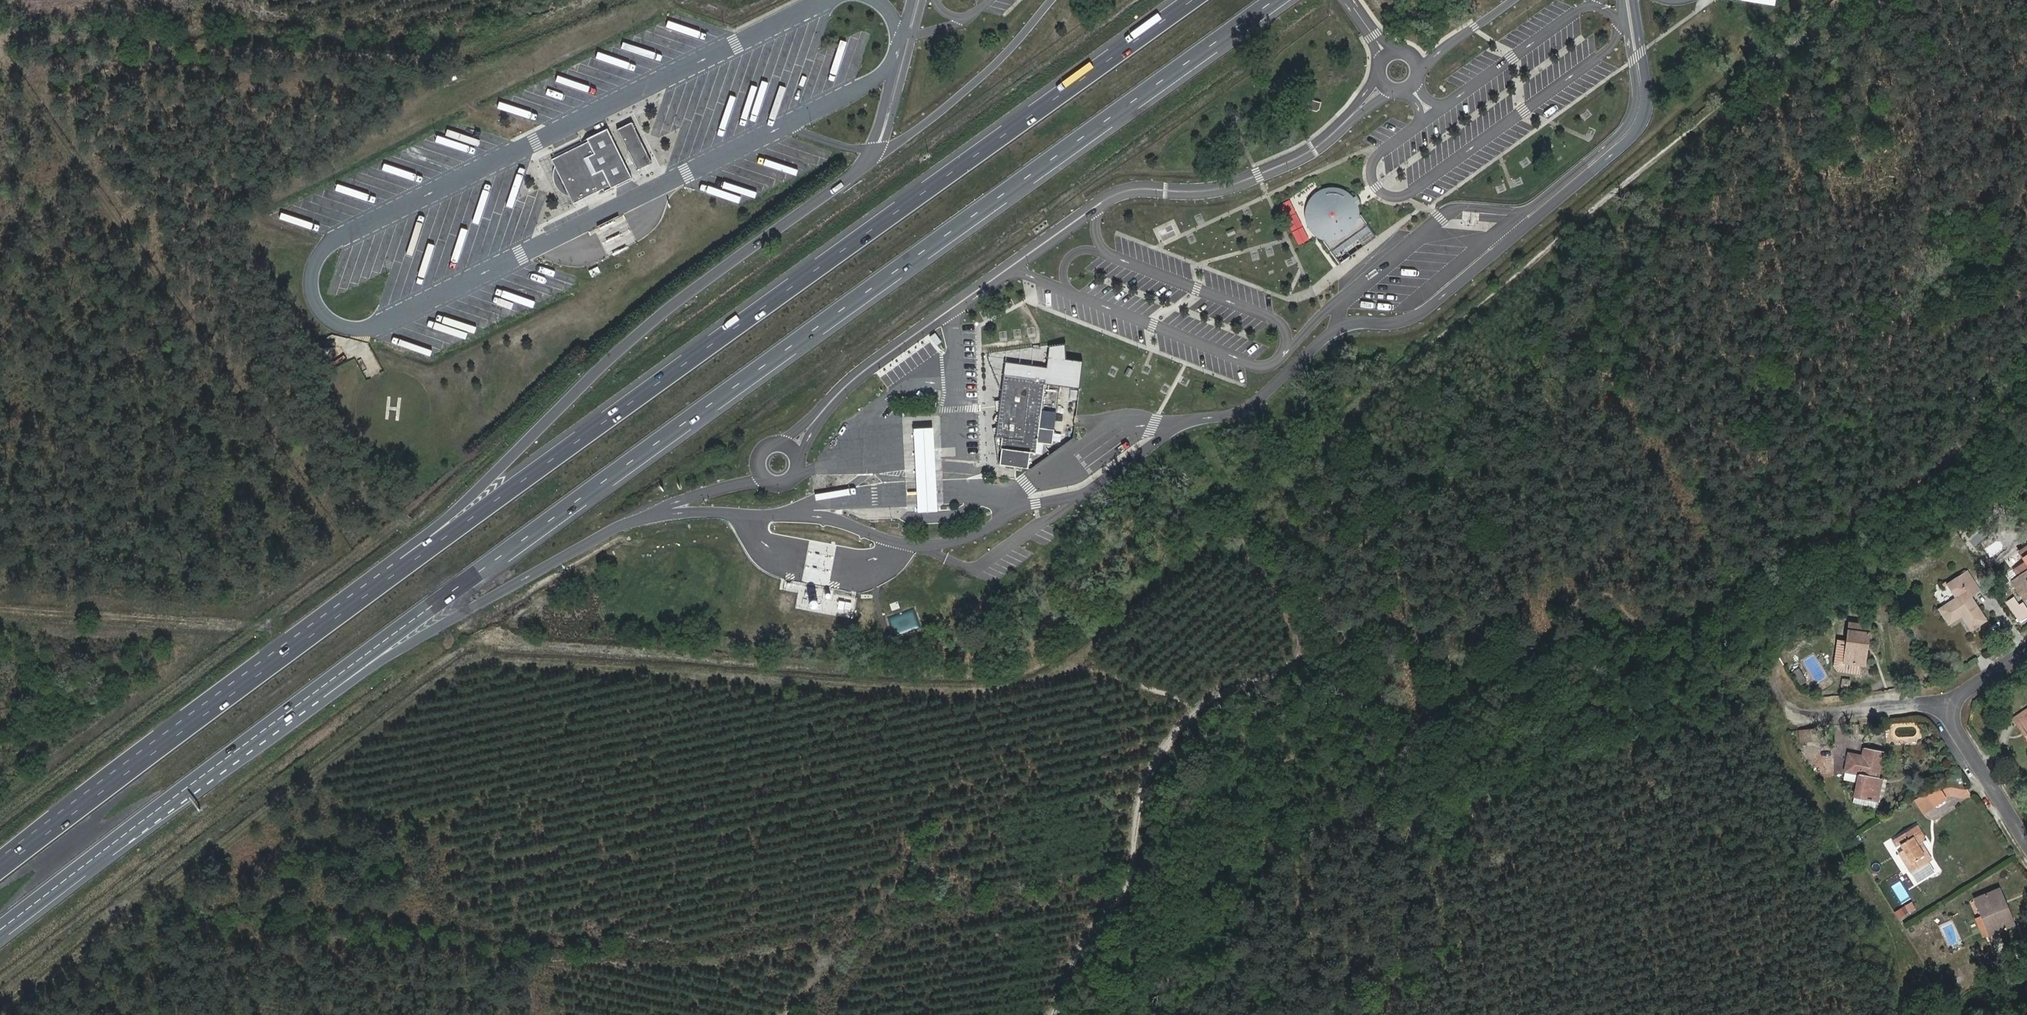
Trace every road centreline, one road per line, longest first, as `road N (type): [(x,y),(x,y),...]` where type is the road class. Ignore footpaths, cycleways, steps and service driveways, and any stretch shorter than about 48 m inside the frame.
road 1 (track): [(1852,0),(1539,264),(1237,535),(1066,668),(1025,690),(961,691),(523,661),(466,668),(191,877),(162,892),(129,895),(125,920),(5,1014)]
road 2 (motorway): [(1193,0),(568,448),(0,870)]
road 3 (motorway): [(125,837),(1274,0)]
road 4 (track): [(2026,343),(1981,376),(1976,419),(1937,468),(1845,532),(1757,558),(1715,610),(1645,621),(1605,593),(1591,593),(1569,628),(1439,713),(1385,702),(1326,660),(1277,669),(1215,697),(1174,737),(1150,774),(1129,883),(1078,956),(1052,1014)]
road 5 (motorway): [(864,166),(630,341),(393,559),(0,860)]
road 6 (track): [(0,606),(245,622),(349,547),(0,41)]
road 7 (motorway): [(125,837),(369,668),(642,517)]
road 8 (track): [(457,56),(0,35)]
road 9 (motorway): [(0,933),(125,837)]
road 10 (residential): [(1950,708),(2026,842)]
road 11 (track): [(1072,663),(1202,707)]

